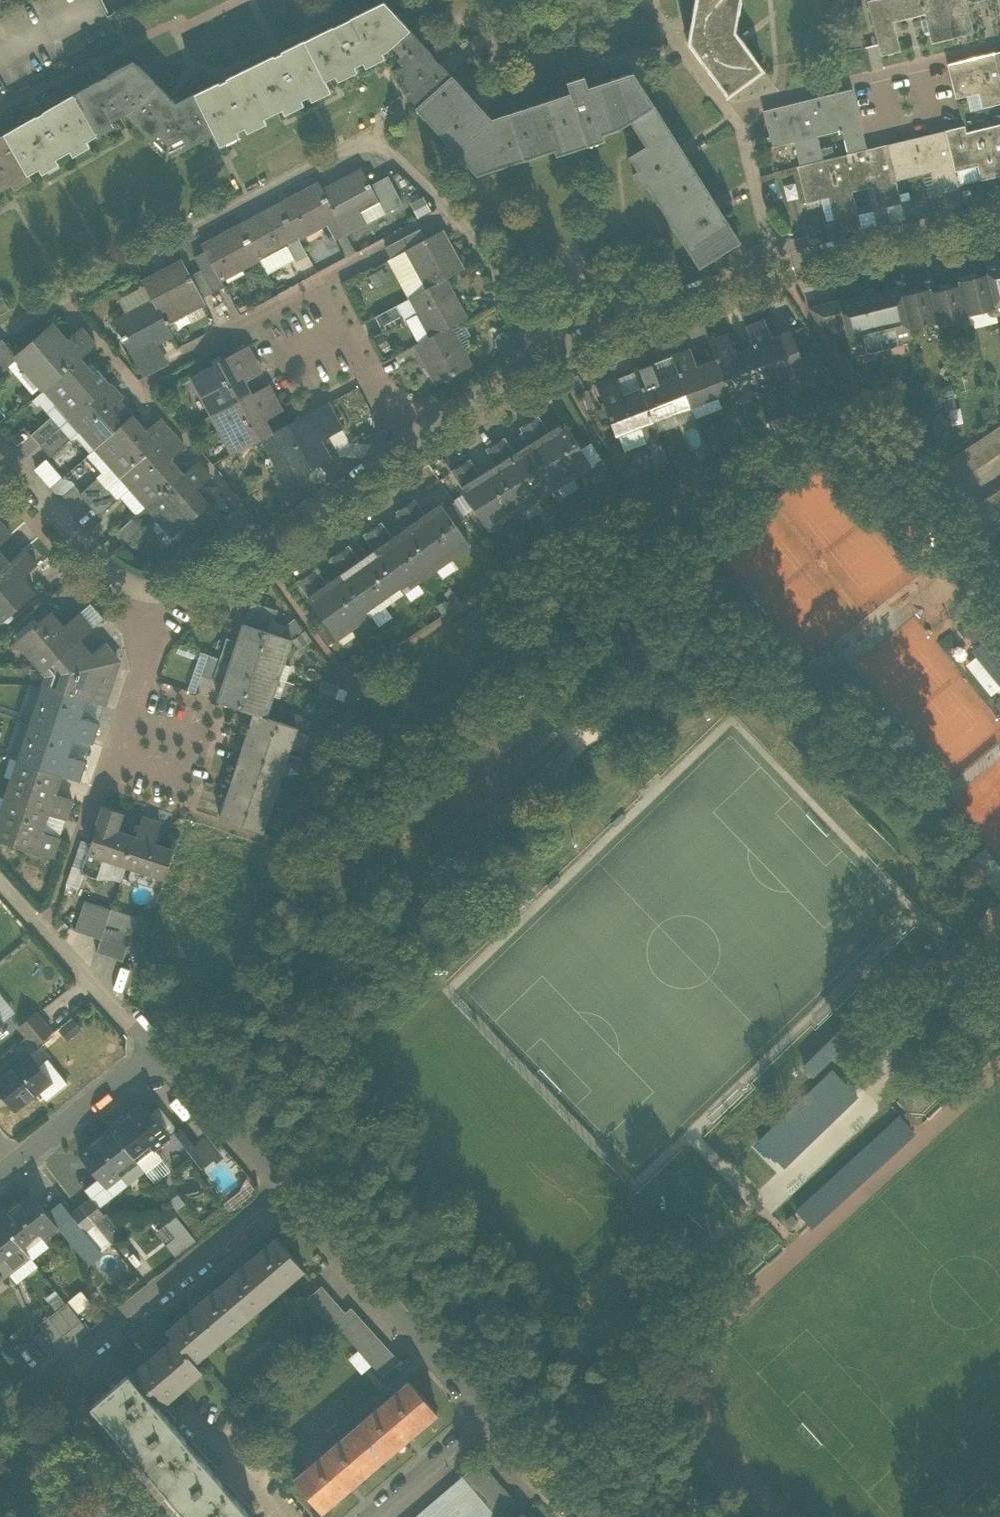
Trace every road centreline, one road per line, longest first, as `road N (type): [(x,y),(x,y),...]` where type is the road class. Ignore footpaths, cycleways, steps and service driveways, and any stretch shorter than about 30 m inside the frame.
road 1 (residential): [(414,443),(549,355),(652,307),(999,216)]
road 2 (residential): [(0,329),(372,134)]
road 3 (residential): [(156,593),(189,592),(223,573),(414,443)]
road 4 (residential): [(291,1198),(52,1373)]
road 5 (residential): [(291,1198),(481,1416)]
road 6 (residential): [(724,111),(999,46)]
road 7 (residential): [(88,824),(143,670),(156,593)]
road 8 (residential): [(0,882),(156,1051)]
road 9 (residential): [(0,457),(106,571),(156,593)]
road 10 (residential): [(156,1051),(291,1198)]
road 11 (residential): [(52,1373),(178,1516)]
road 12 (residential): [(414,443),(318,282)]
road 13 (residential): [(11,1162),(156,1051)]
road 14 (residential): [(365,1516),(481,1416)]
road 15 (residential): [(188,357),(318,282)]
road 16 (residential): [(481,1416),(574,1516)]
road 17 (residential): [(286,1516),(208,1423)]

